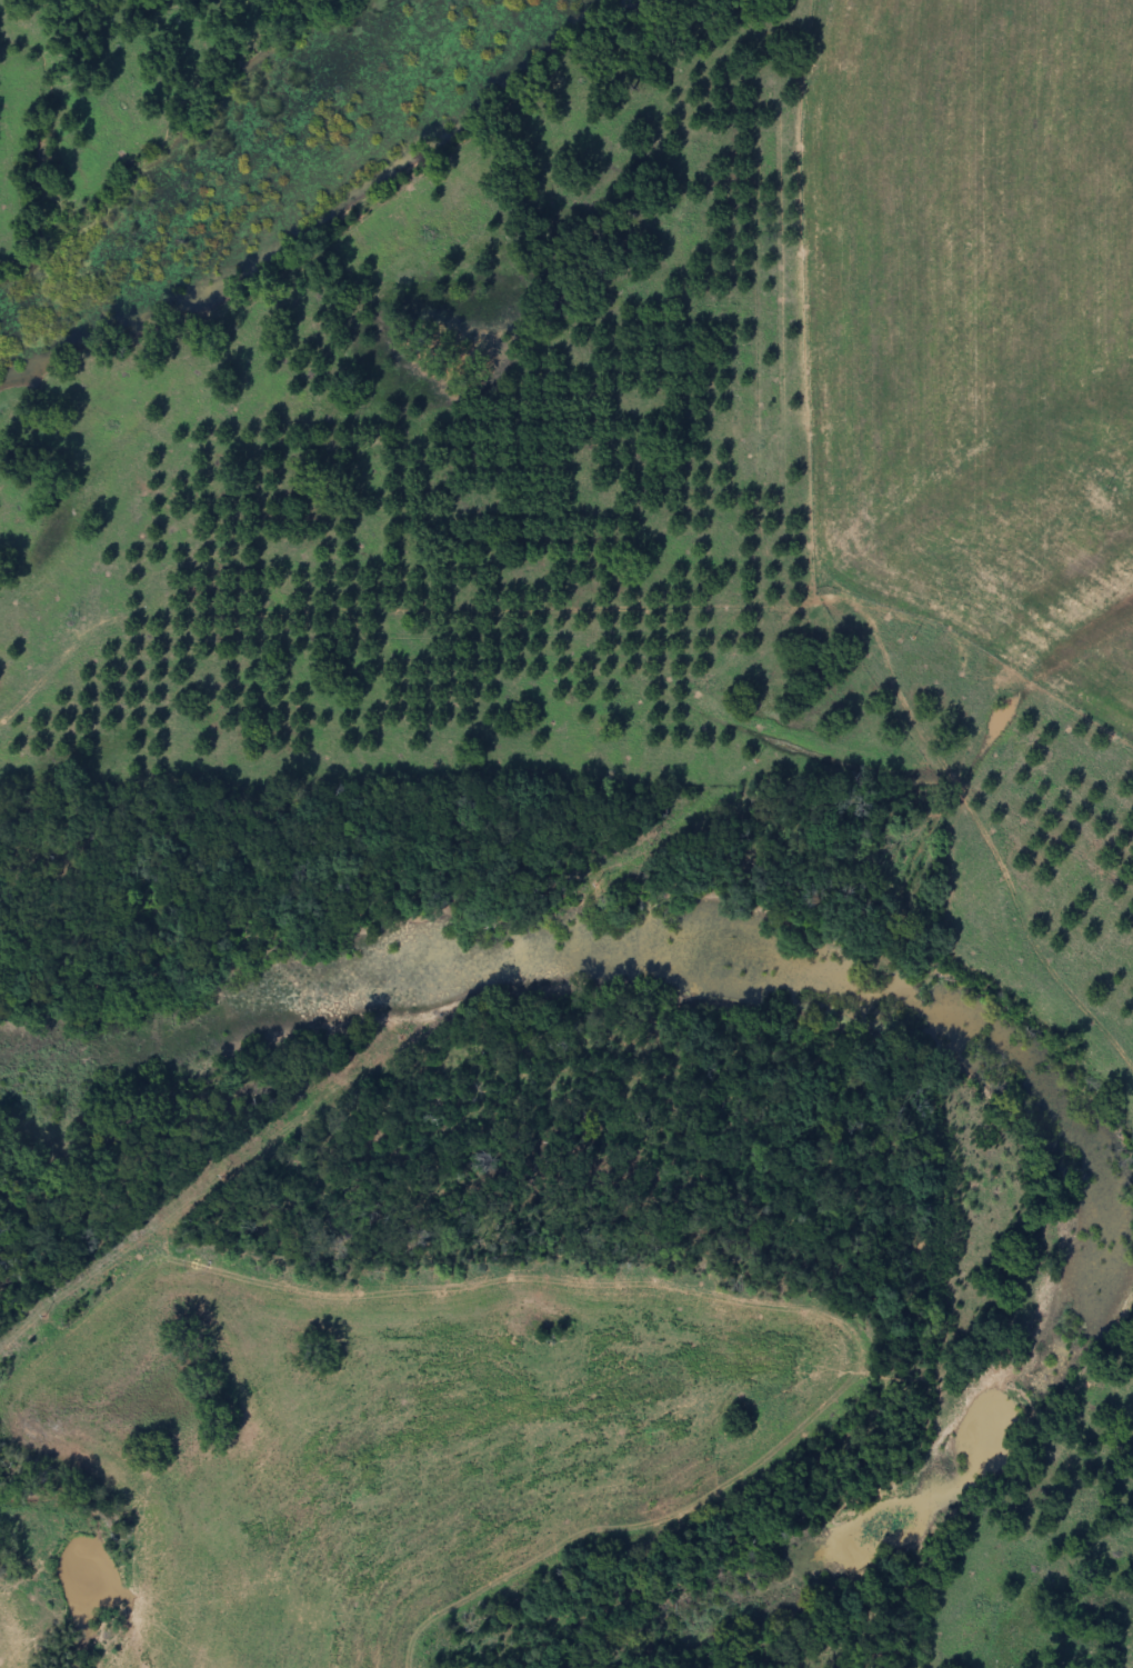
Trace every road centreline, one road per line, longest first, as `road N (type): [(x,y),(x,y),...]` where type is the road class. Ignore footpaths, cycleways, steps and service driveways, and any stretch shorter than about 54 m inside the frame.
road 1 (residential): [(1132,1005),(916,657),(876,572),(854,459),(854,86),(873,0)]

